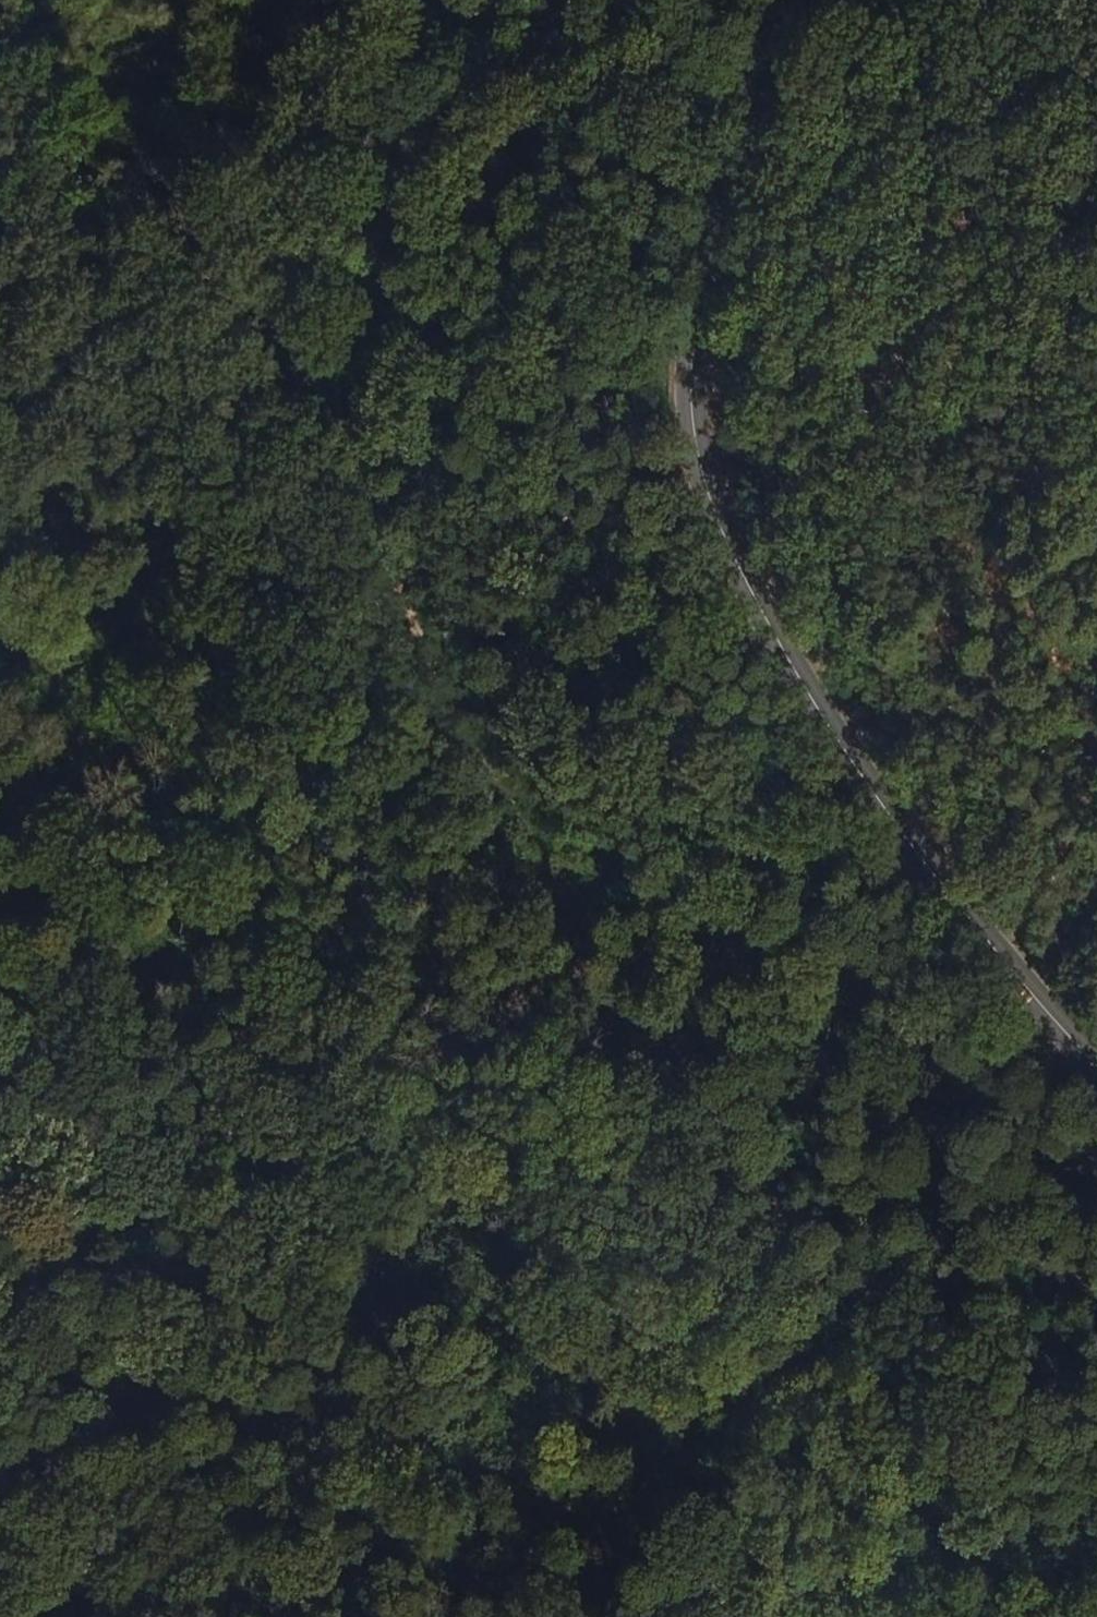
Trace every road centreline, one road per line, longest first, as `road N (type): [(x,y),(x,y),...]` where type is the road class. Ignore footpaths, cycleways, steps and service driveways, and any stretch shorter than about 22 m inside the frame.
road 1 (track): [(564,0),(447,125),(407,183),(365,311),(359,396),(394,551),(431,636),(599,928),(782,1199),(805,1274),(792,1326),(657,1438),(592,1465),(522,1473),(448,1463),(120,1376),(0,1354)]
road 2 (secondary): [(1096,1090),(1010,998),(835,744),(705,523),(684,434),(685,348),(790,0)]

